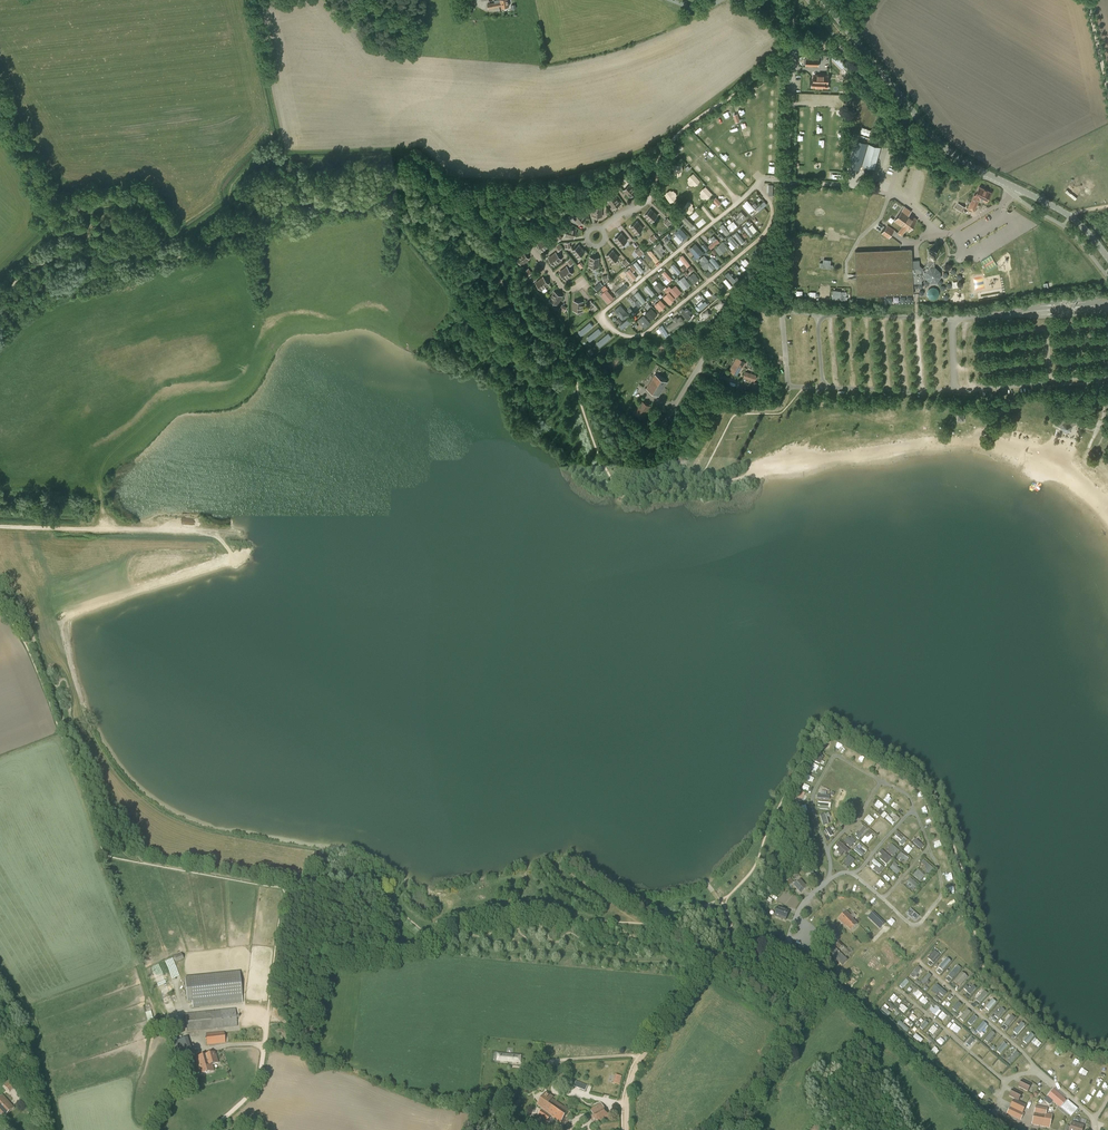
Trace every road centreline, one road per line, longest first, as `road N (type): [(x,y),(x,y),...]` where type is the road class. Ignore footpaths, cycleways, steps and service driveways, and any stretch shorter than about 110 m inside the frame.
road 1 (track): [(0,278),(35,243),(100,206),(137,203),(168,234),(186,230),(223,207),(246,168),(268,154),(412,156),(456,186),(542,193)]
road 2 (unclassified): [(672,410),(784,219),(794,0)]
road 3 (track): [(699,975),(652,959),(452,949),(415,935),(373,895),(322,894),(304,885)]
road 4 (track): [(790,66),(768,74),(652,161),(542,193),(527,242),(561,287),(587,282)]
road 5 (tertiary): [(1107,258),(1070,216),(949,151),(823,0)]
road 6 (track): [(1001,1129),(785,950),(737,946),(705,969)]
road 7 (track): [(290,888),(153,863),(116,844),(97,818),(47,684)]
road 8 (track): [(212,1129),(259,1080),(290,888)]
road 9 (track): [(705,969),(635,1068),(627,1129)]
road 10 (track): [(47,684),(15,582),(0,559)]

